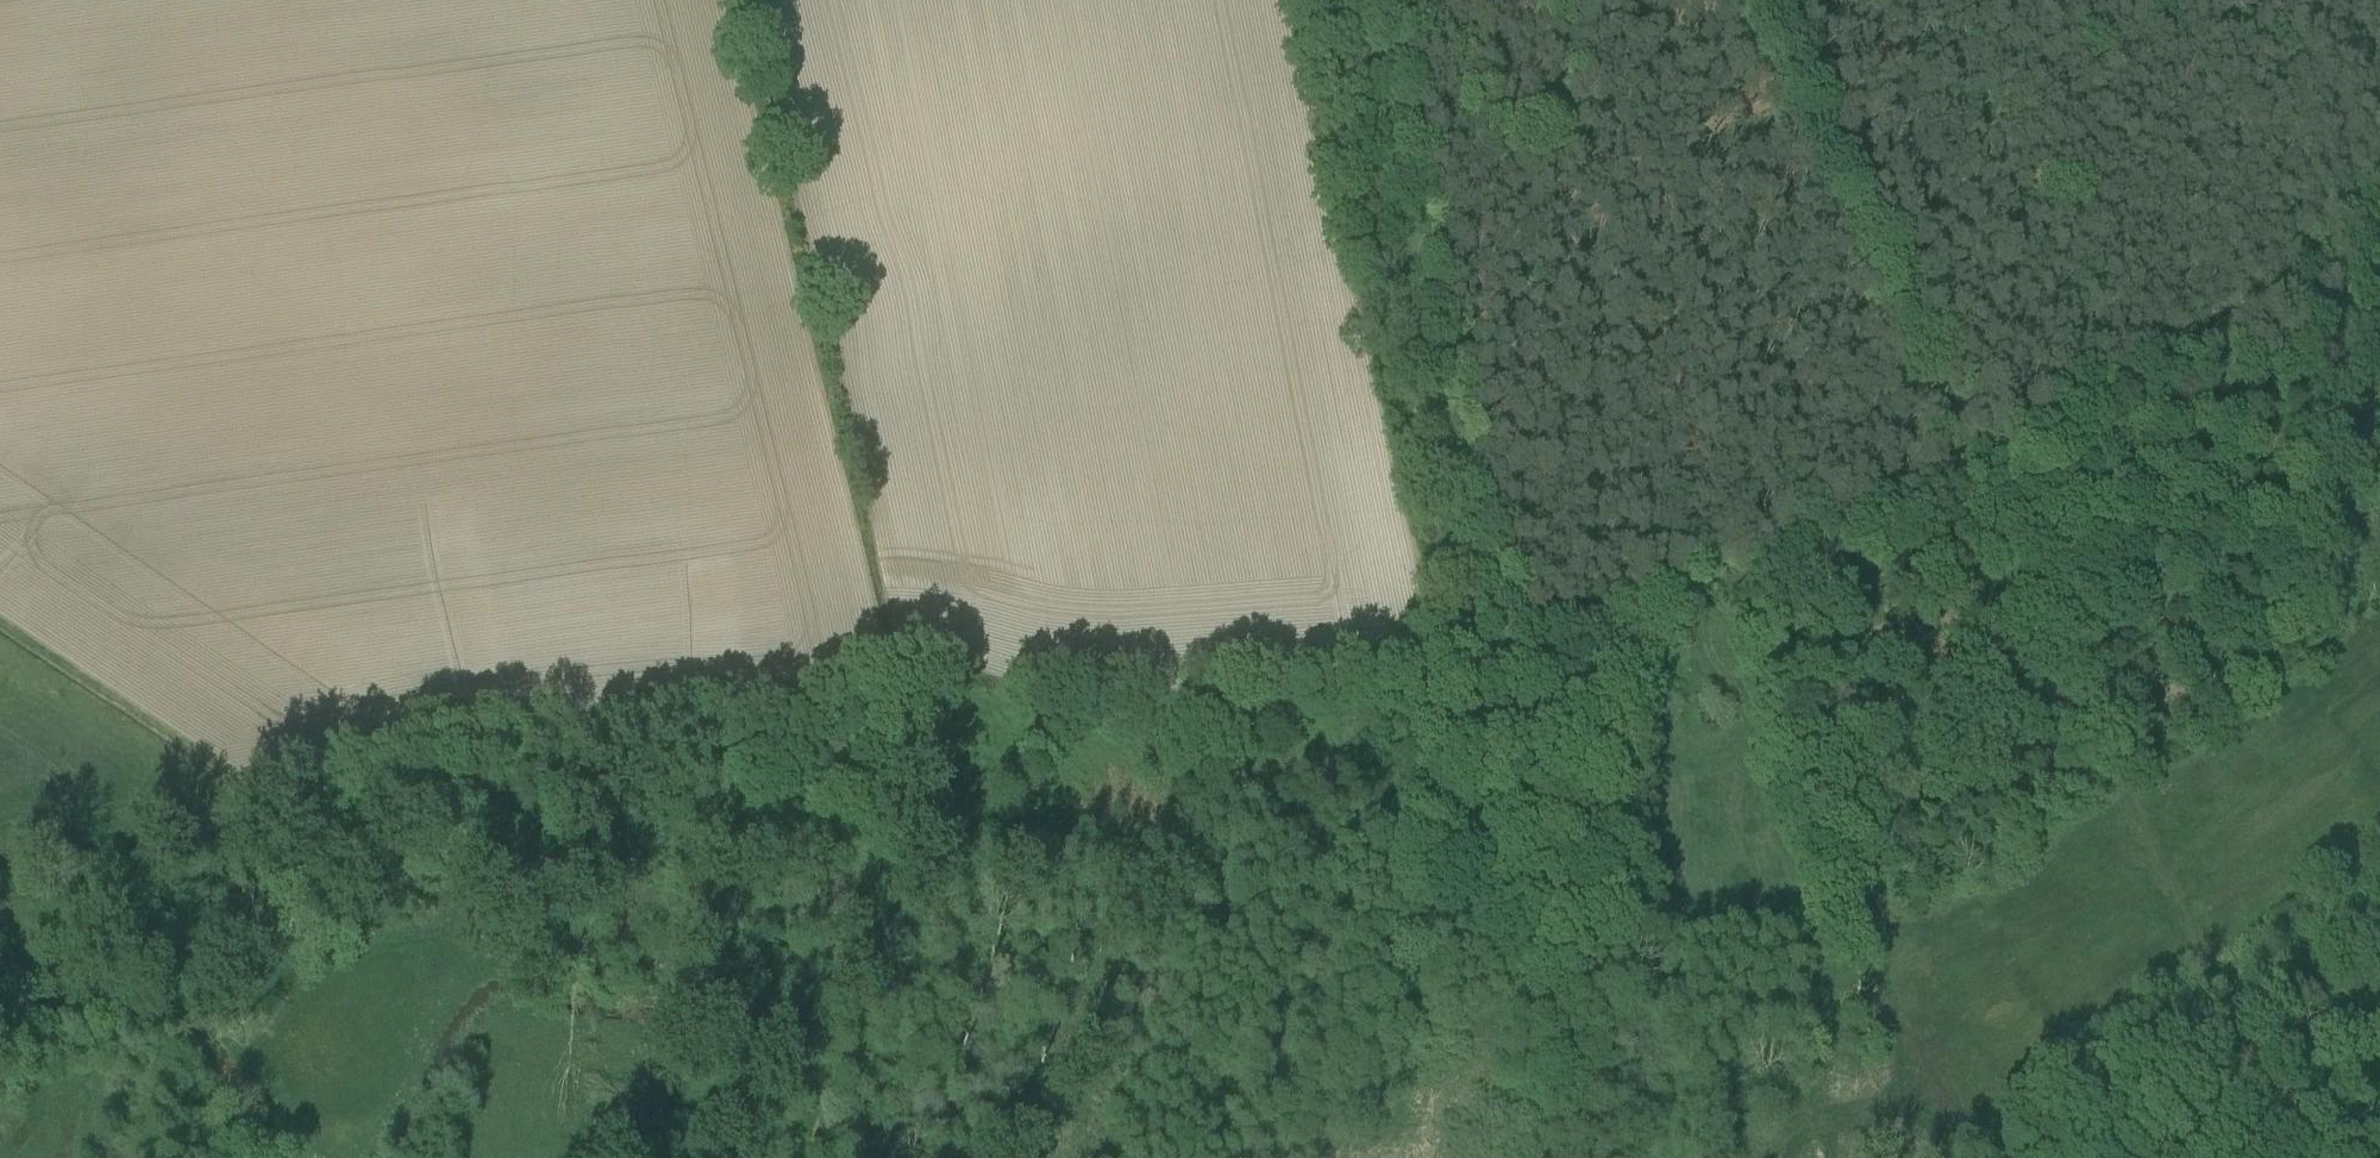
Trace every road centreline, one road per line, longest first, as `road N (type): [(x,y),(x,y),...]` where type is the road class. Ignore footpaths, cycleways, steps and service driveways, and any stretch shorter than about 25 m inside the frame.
road 1 (track): [(2379,186),(2207,341),(1979,480),(1625,625),(1458,658),(1428,905)]
road 2 (track): [(1979,480),(2114,763)]

